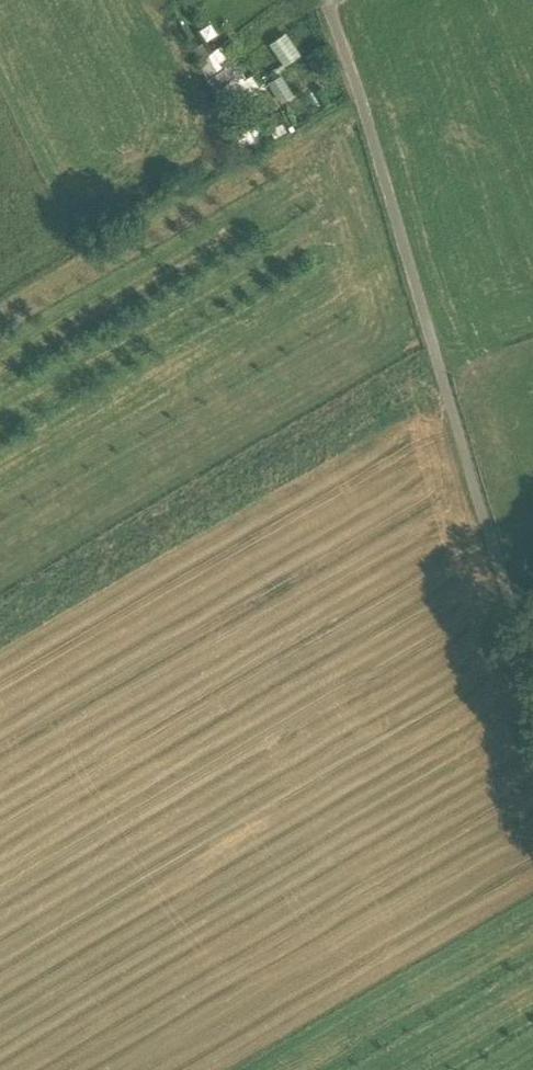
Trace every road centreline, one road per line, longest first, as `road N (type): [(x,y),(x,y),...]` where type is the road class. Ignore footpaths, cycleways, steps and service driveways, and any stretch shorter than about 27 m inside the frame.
road 1 (track): [(321,0),(384,147),(532,643)]

